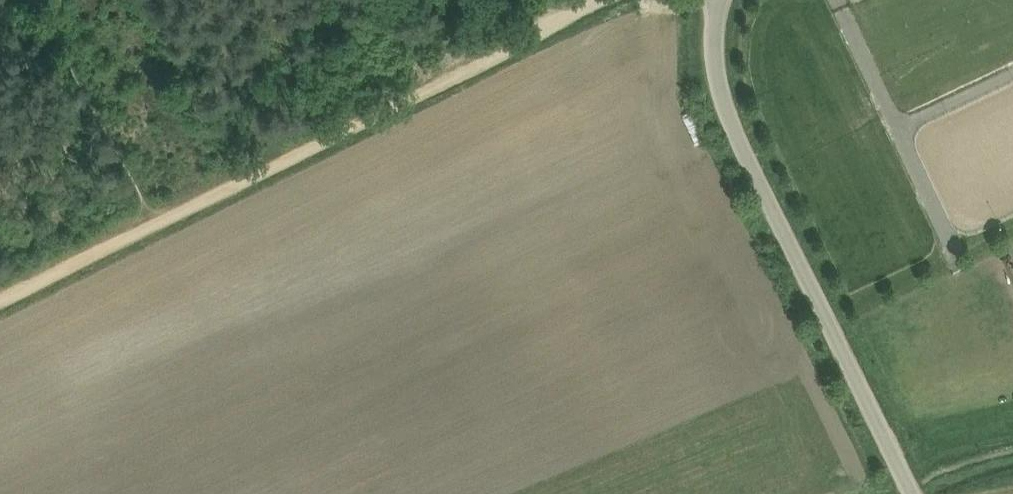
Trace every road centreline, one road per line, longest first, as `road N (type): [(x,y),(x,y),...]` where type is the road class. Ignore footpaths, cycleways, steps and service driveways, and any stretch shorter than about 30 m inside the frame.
road 1 (unclassified): [(913,493),(743,151),(716,63),(722,0)]
road 2 (track): [(160,226),(627,0)]
road 3 (track): [(0,309),(160,226)]

